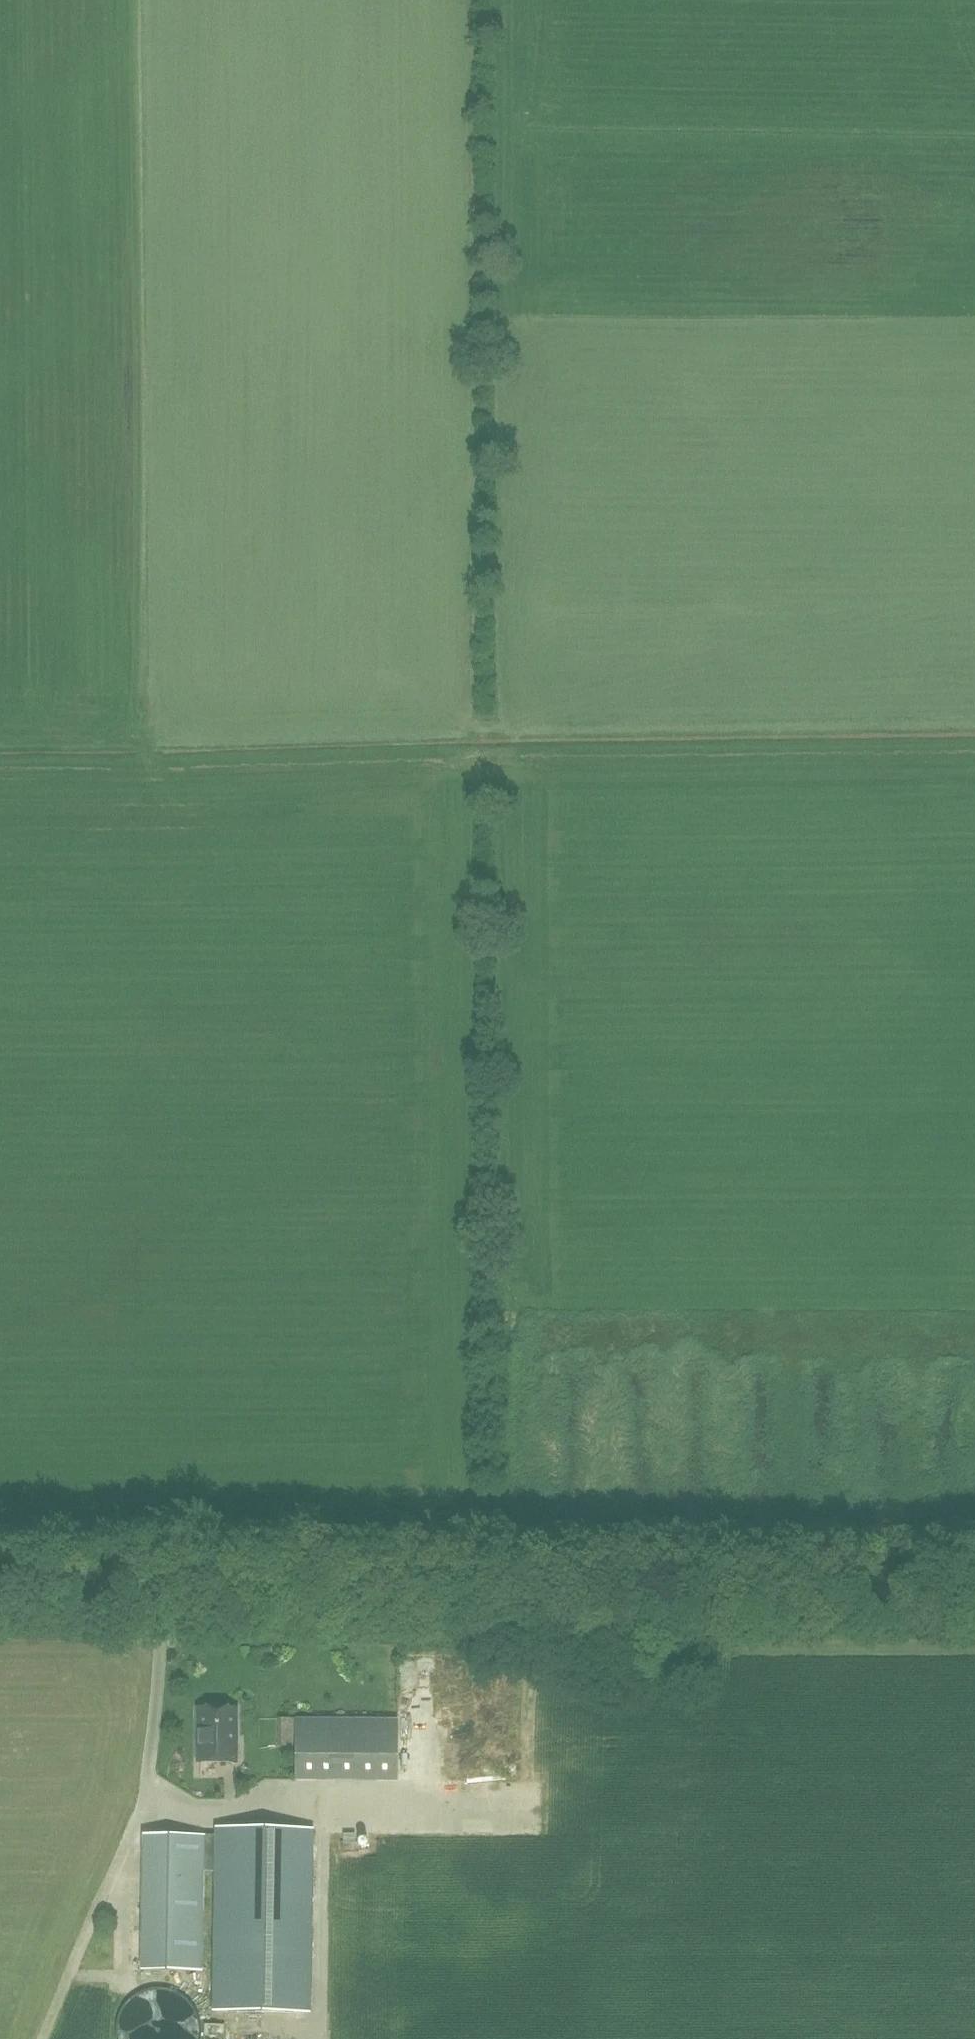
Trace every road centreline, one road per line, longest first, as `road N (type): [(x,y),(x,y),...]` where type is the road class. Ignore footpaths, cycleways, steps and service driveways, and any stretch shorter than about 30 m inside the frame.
road 1 (track): [(974,1580),(437,1586)]
road 2 (unclassified): [(437,1586),(0,1587)]

